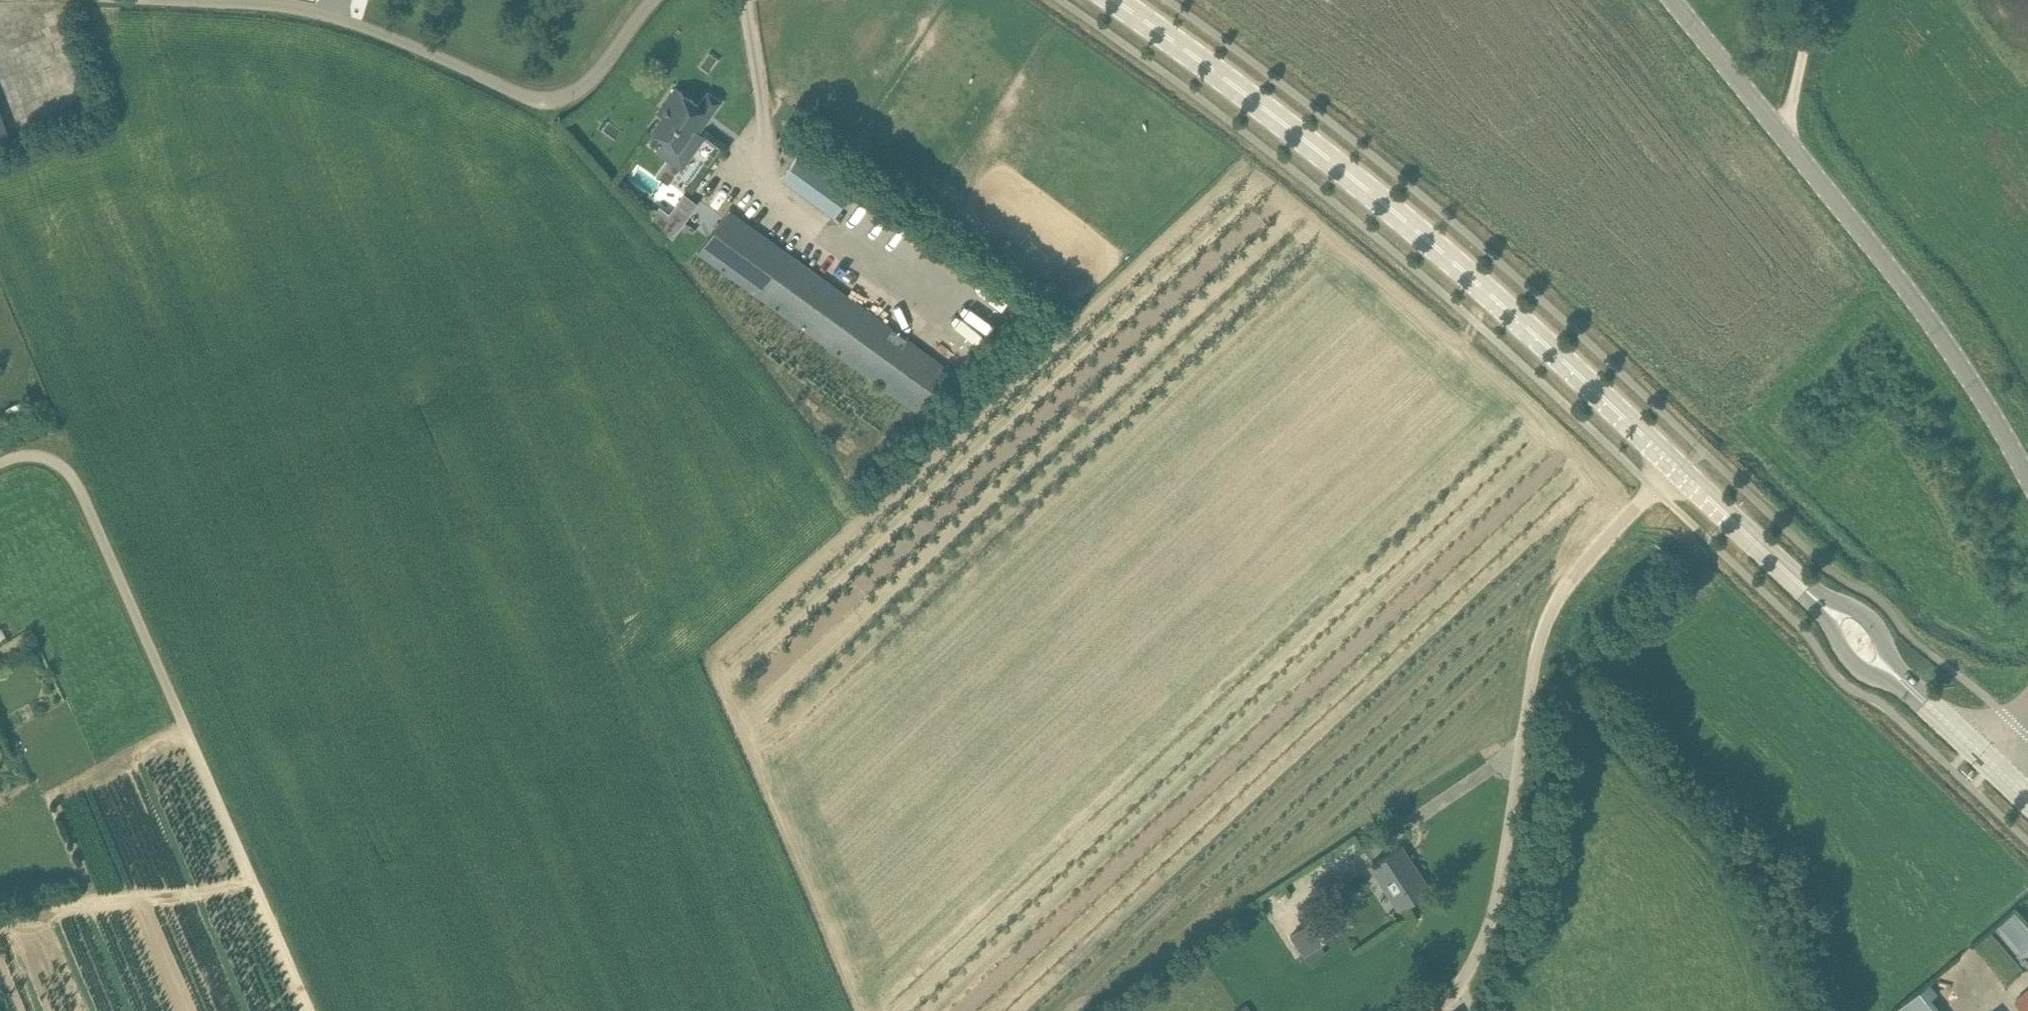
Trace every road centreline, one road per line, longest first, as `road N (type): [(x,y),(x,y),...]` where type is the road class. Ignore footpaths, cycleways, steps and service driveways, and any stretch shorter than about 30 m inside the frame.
road 1 (secondary): [(1680,469),(1453,260),(1114,0)]
road 2 (unclassified): [(309,1010),(79,483),(61,462),(41,456),(0,463)]
road 3 (tertiary): [(2027,472),(1937,310),(1677,0)]
road 4 (unclassified): [(1655,489),(1573,577),(1549,616),(1500,910),(1465,986),(1444,1010)]
road 5 (unclassified): [(168,0),(302,10),(548,103),(576,98),(655,0)]
road 6 (secondary): [(1804,588),(1680,469)]
road 7 (secondary): [(1921,698),(1858,612),(1804,588)]
road 8 (secondary): [(1804,588),(1860,668),(1921,698)]
road 9 (track): [(1788,141),(1817,0)]

